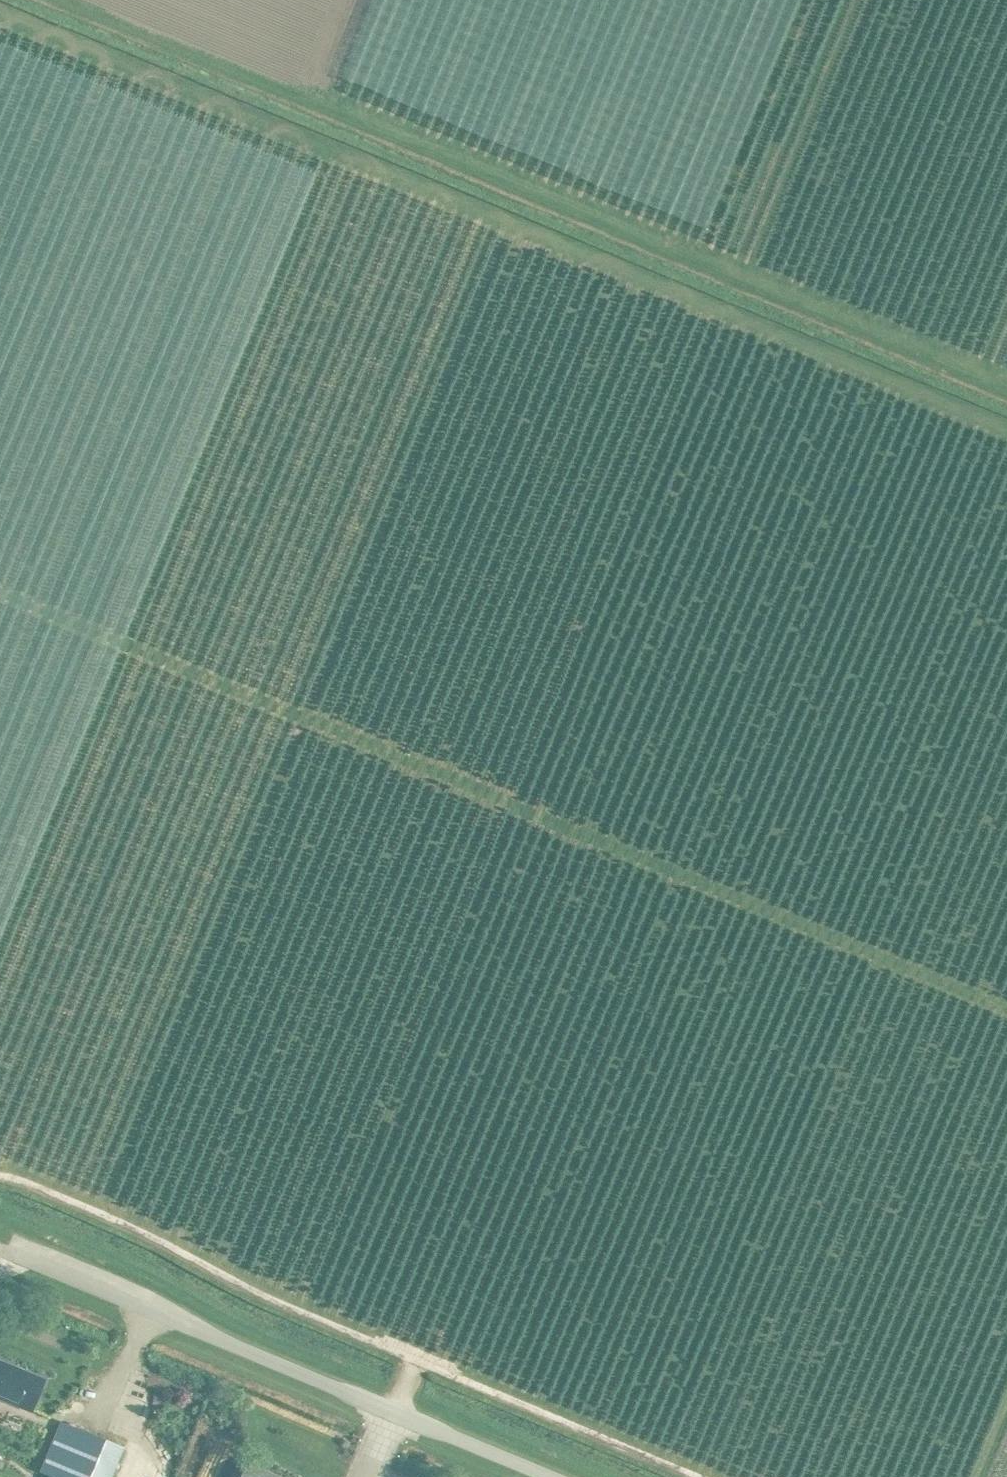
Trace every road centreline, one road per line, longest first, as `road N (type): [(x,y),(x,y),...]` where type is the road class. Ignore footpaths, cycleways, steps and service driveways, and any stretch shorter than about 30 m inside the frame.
road 1 (unclassified): [(563,1476),(15,1248)]

